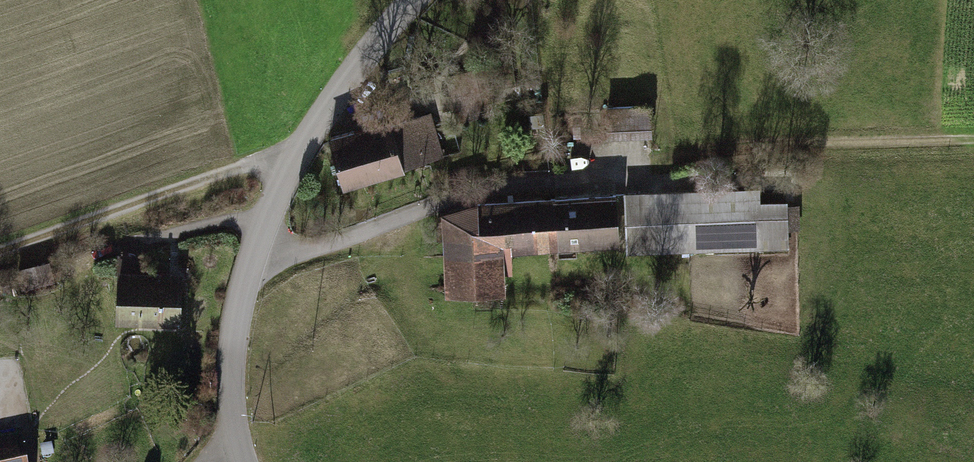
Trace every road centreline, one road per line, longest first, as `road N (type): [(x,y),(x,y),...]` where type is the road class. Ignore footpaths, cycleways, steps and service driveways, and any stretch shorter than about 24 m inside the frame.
road 1 (unclassified): [(232,439),(238,318),(264,221),(300,147),(413,0)]
road 2 (track): [(639,166),(813,147),(973,143)]
road 3 (track): [(0,253),(300,147)]

